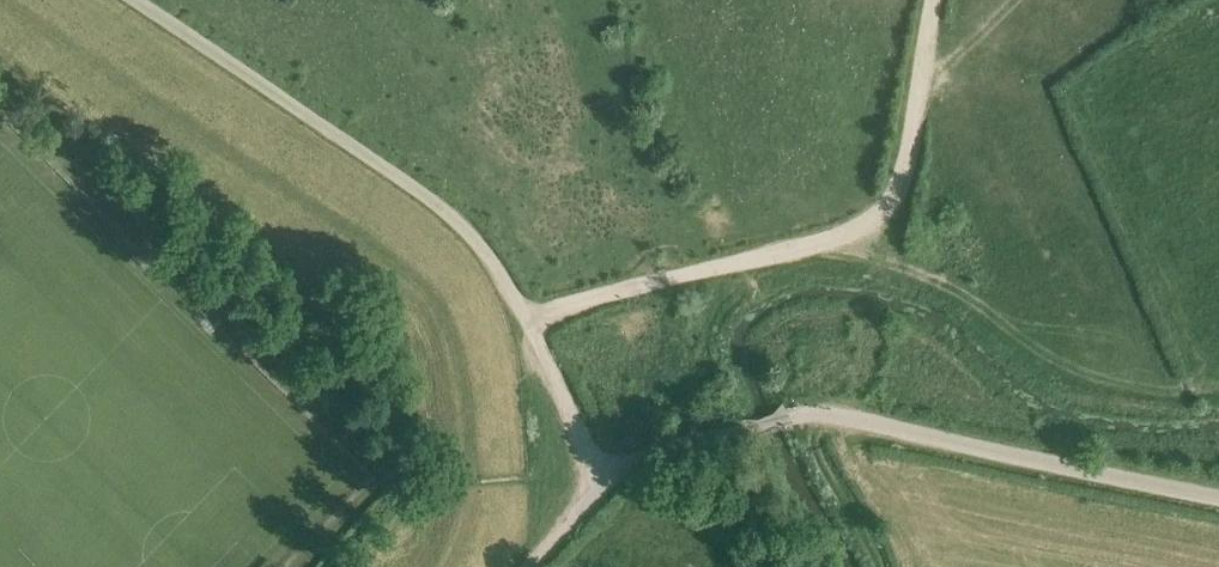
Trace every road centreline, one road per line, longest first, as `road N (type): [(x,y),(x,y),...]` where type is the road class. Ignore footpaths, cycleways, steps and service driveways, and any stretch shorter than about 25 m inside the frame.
road 1 (track): [(446,566),(469,521),(473,481),(456,333),(438,302),(310,203),(5,0)]
road 2 (unclassified): [(136,0),(458,219),(506,279),(590,450),(610,470)]
road 3 (unclassified): [(610,470),(805,414),(1218,495)]
road 4 (track): [(529,320),(802,243),(870,215),(903,177),(934,0)]
road 5 (unclassified): [(529,566),(610,470)]

